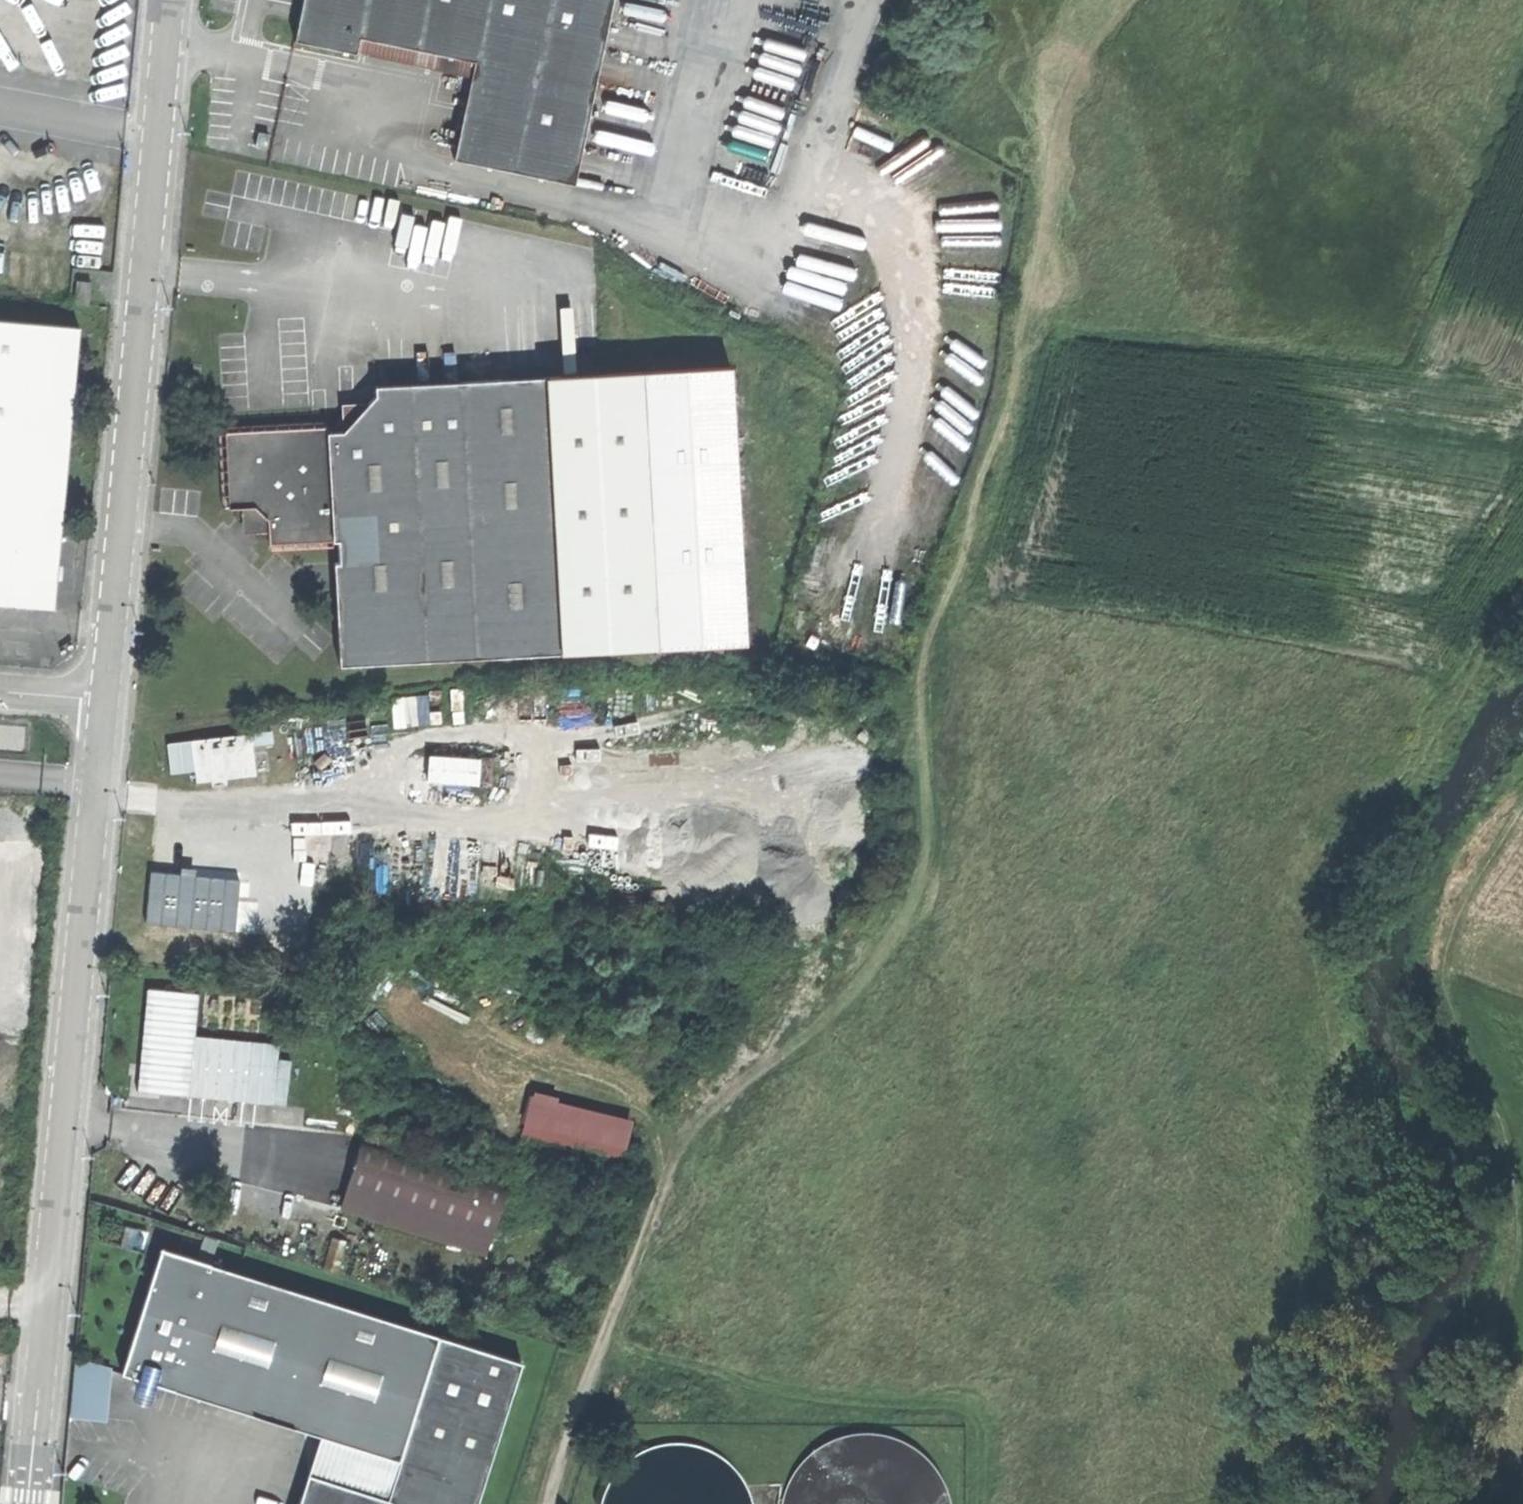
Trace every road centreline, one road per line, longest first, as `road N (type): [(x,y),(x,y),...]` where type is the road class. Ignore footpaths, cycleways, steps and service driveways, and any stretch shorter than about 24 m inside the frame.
road 1 (unclassified): [(31,1503),(172,0)]

